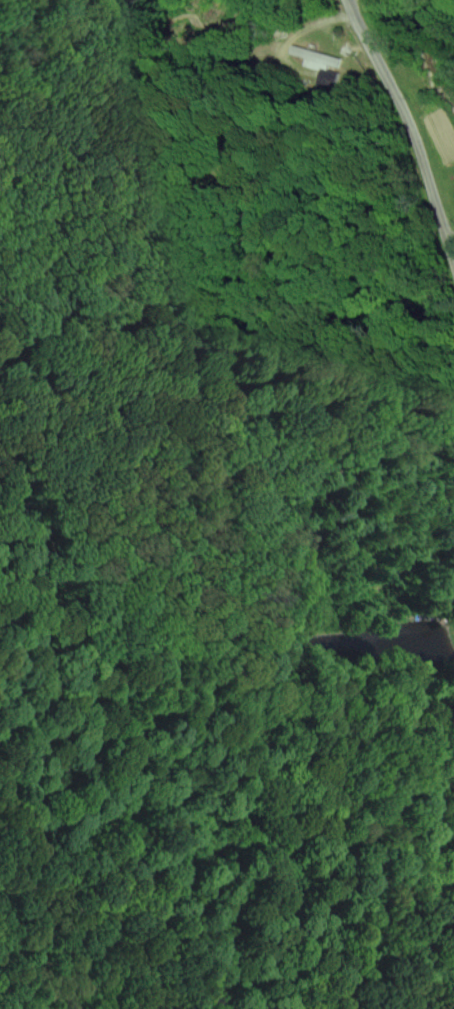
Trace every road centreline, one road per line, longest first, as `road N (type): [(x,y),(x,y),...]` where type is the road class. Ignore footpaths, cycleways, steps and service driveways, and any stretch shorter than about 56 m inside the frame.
road 1 (residential): [(453,255),(402,105),(346,0)]

